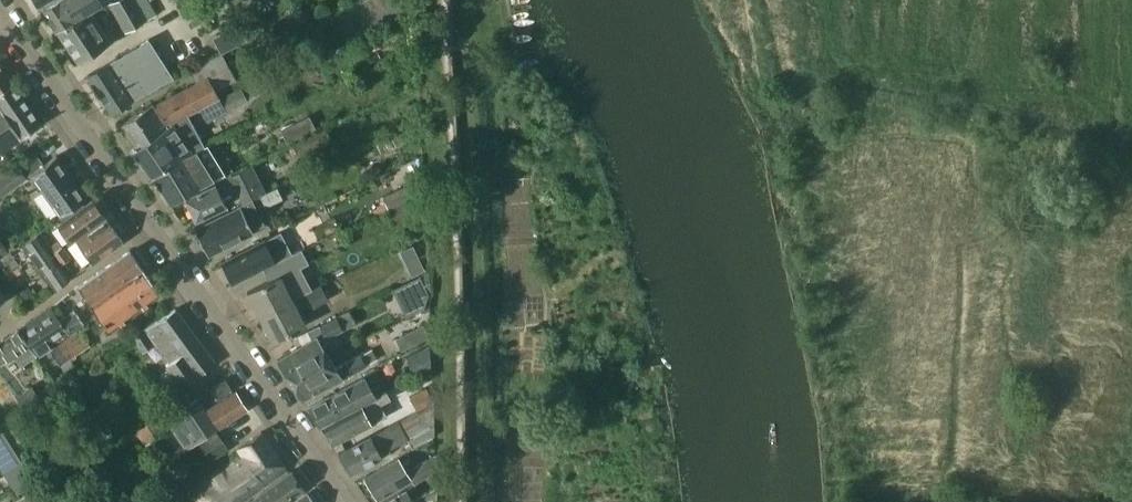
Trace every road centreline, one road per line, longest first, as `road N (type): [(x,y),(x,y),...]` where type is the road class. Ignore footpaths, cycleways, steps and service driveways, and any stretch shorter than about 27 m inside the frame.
road 1 (residential): [(354,501),(0,12)]

